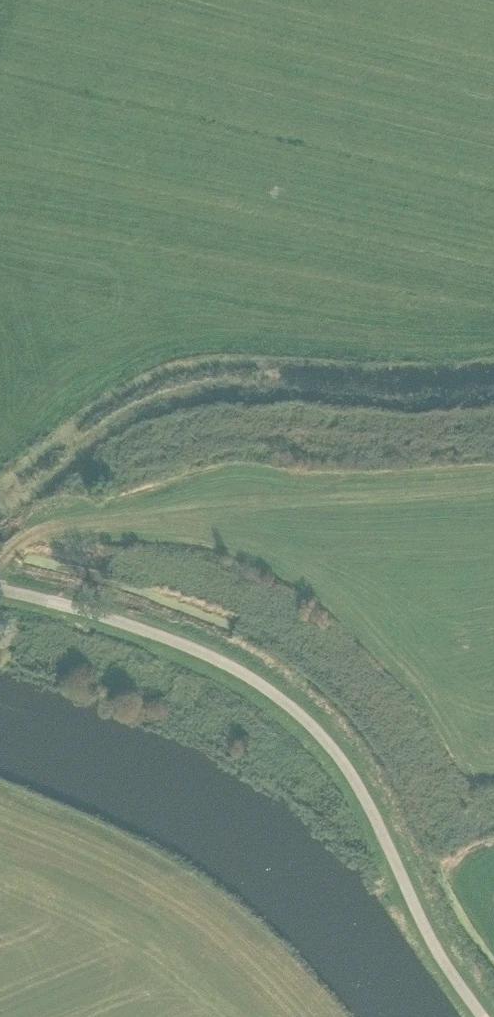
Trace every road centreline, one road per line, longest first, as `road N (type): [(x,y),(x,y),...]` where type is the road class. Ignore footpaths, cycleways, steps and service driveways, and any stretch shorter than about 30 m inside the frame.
road 1 (unclassified): [(0,591),(173,641),(289,706),(352,774),(425,928),(482,1016)]

